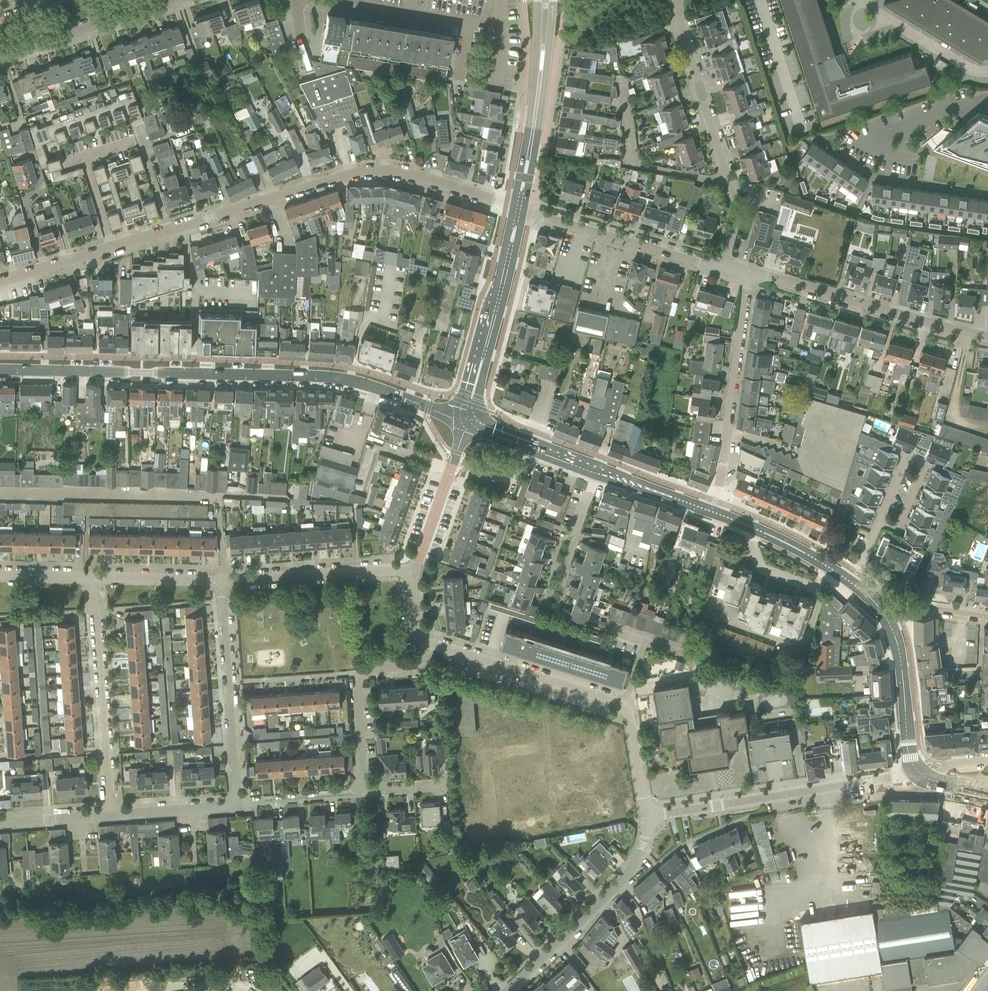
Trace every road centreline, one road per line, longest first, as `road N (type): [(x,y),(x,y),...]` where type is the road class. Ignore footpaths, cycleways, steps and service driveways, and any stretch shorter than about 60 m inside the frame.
road 1 (tertiary): [(0,369),(319,375),(429,407)]
road 2 (residential): [(647,818),(634,727),(621,703),(430,645)]
road 3 (residential): [(647,818),(920,769)]
road 4 (residential): [(112,250),(353,174)]
road 5 (residential): [(987,333),(749,275)]
road 6 (residential): [(109,818),(92,577)]
road 7 (residential): [(711,510),(749,275)]
road 8 (unclassified): [(507,990),(624,879),(647,818)]
road 9 (residential): [(232,802),(217,583)]
road 10 (residential): [(720,267),(517,213)]
road 11 (residential): [(217,583),(416,571)]
road 12 (residential): [(430,645),(417,669),(358,677),(361,786)]
road 13 (residential): [(732,178),(644,168),(620,72)]
road 14 (residential): [(676,0),(732,178)]
road 15 (residential): [(0,54),(168,0)]
road 16 (residential): [(517,213),(403,173),(353,174)]
road 17 (tertiary): [(517,213),(543,49)]
road 18 (residential): [(416,571),(468,419)]
road 19 (residential): [(877,523),(906,459),(924,467),(897,532)]
road 20 (tertiary): [(852,581),(711,510)]
road 21 (tertiary): [(920,769),(886,616)]
road 22 (tertiary): [(485,349),(517,213)]
road 23 (tertiary): [(597,467),(468,419)]
road 24 (residential): [(555,595),(597,467)]
road 25 (residential): [(232,802),(345,795),(361,786)]
road 26 (residential): [(92,577),(217,583)]
road 27 (unclassified): [(109,818),(232,802)]
road 28 (tertiary): [(711,510),(597,467)]

